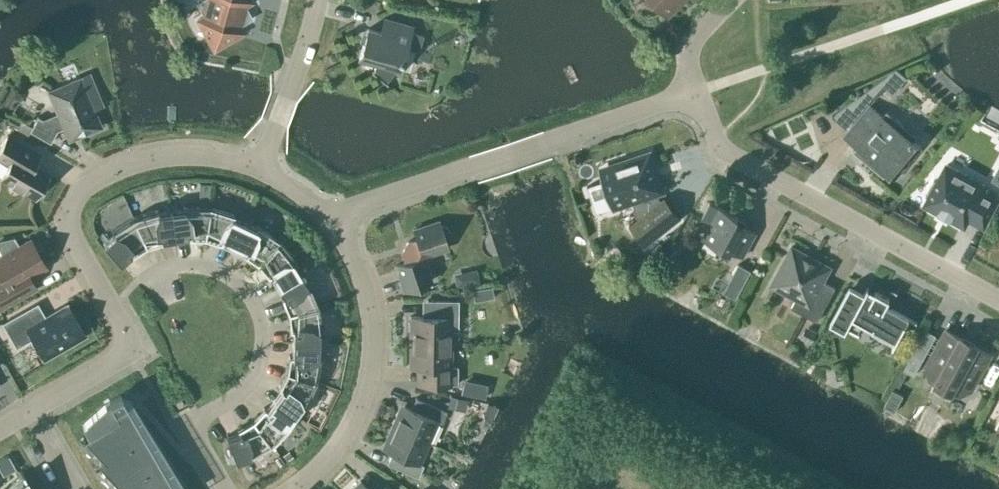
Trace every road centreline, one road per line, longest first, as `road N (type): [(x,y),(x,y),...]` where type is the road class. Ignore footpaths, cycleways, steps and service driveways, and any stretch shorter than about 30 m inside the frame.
road 1 (residential): [(258,169),(165,156),(88,183),(58,226),(132,357),(29,415)]
road 2 (residential): [(331,222),(699,91)]
road 3 (residential): [(998,302),(726,154),(699,91)]
road 4 (residential): [(217,488),(194,452),(191,430),(246,381),(258,352),(250,311),(220,278),(186,265),(146,276)]
road 5 (residential): [(295,488),(317,475),(356,418),(372,342),(362,281),(331,222)]

